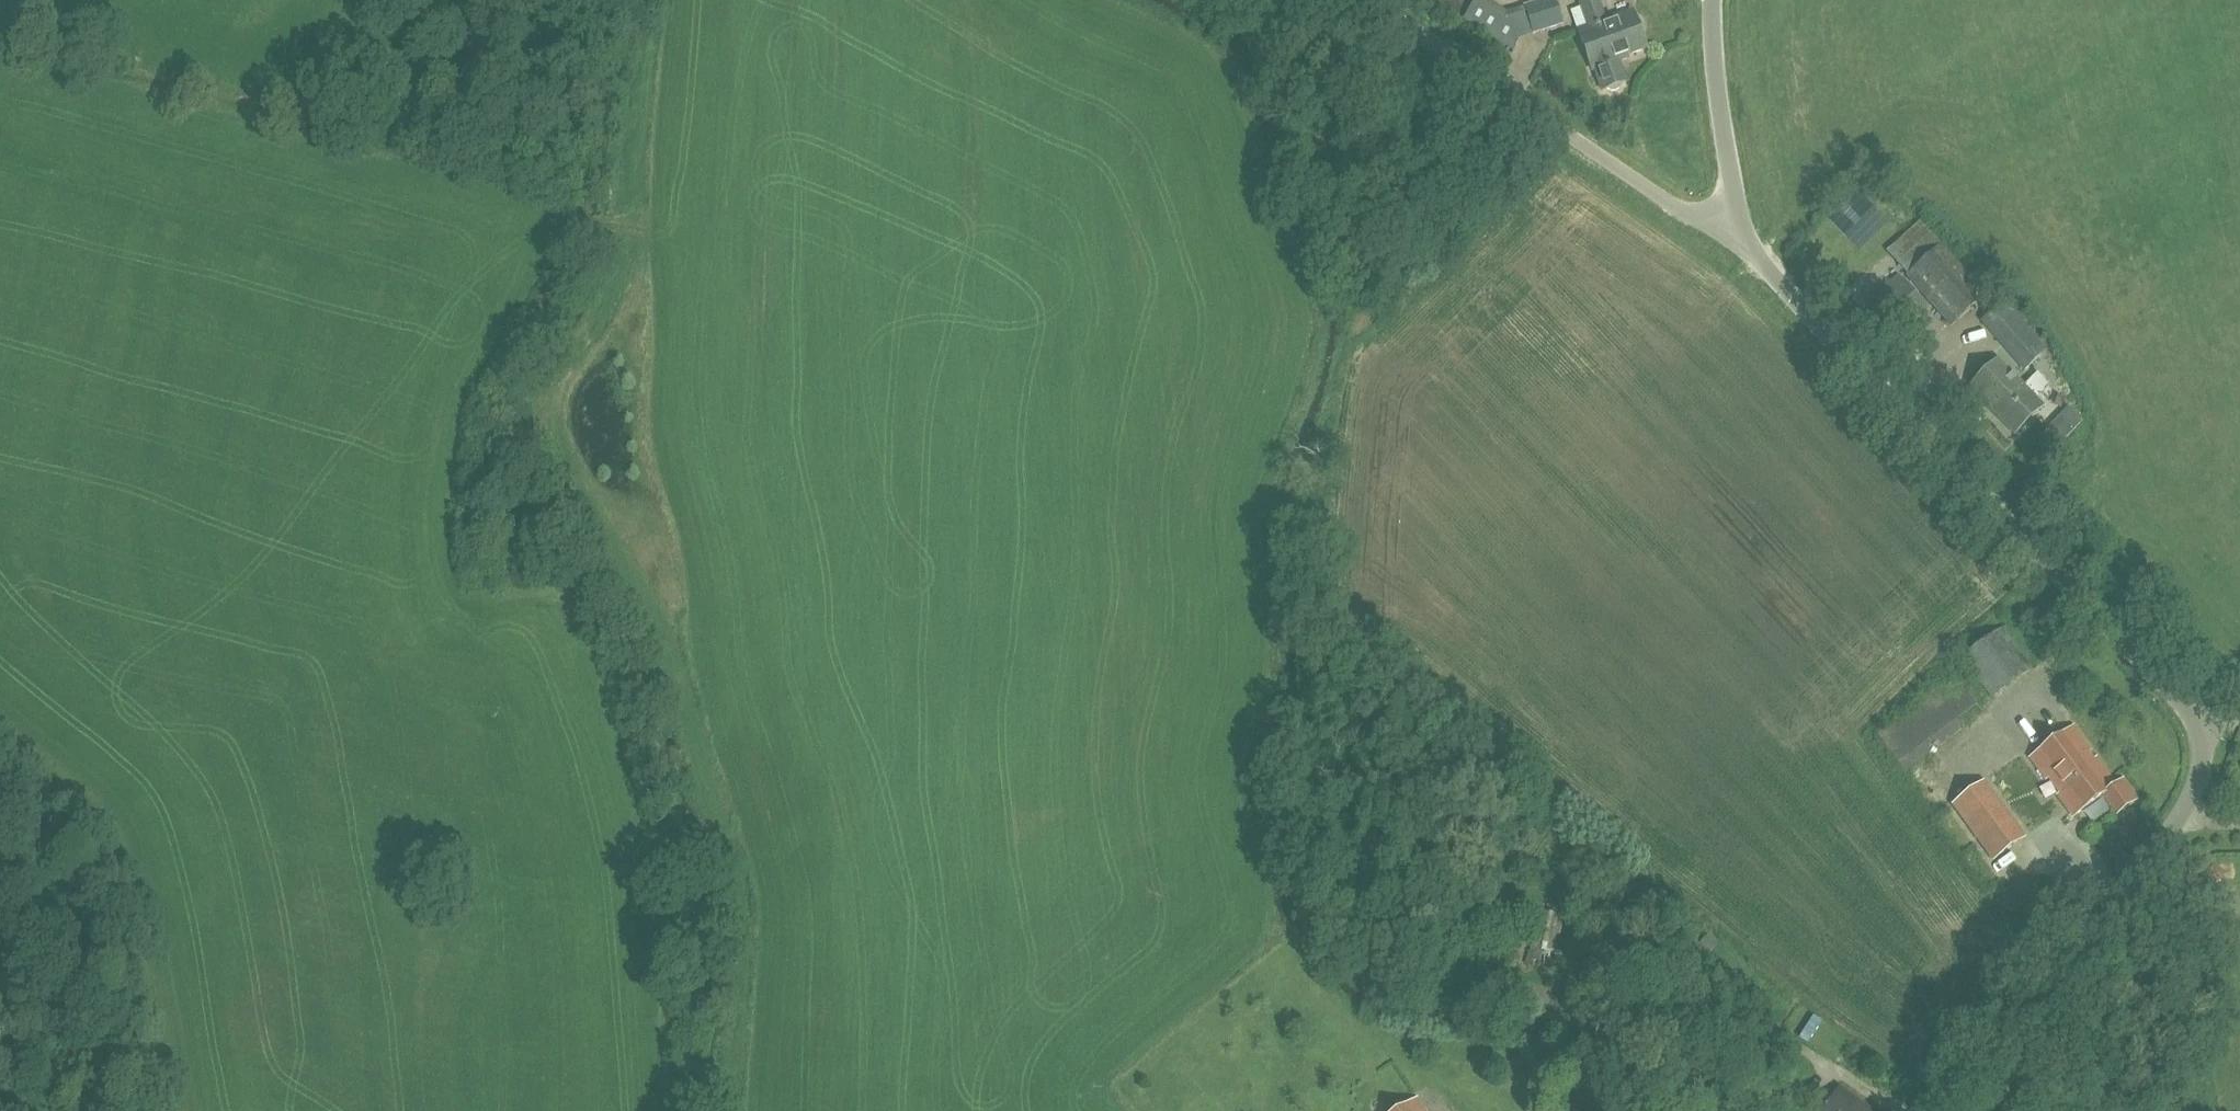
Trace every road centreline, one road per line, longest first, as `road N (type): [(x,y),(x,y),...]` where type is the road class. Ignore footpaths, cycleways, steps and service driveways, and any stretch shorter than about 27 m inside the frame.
road 1 (unclassified): [(1992,1110),(2196,788),(2197,735),(2187,713),(1794,298),(1745,220)]
road 2 (unclassified): [(1745,220),(1712,220),(1664,198),(1364,0)]
road 3 (unclassified): [(1745,220),(1717,98),(1713,0)]

